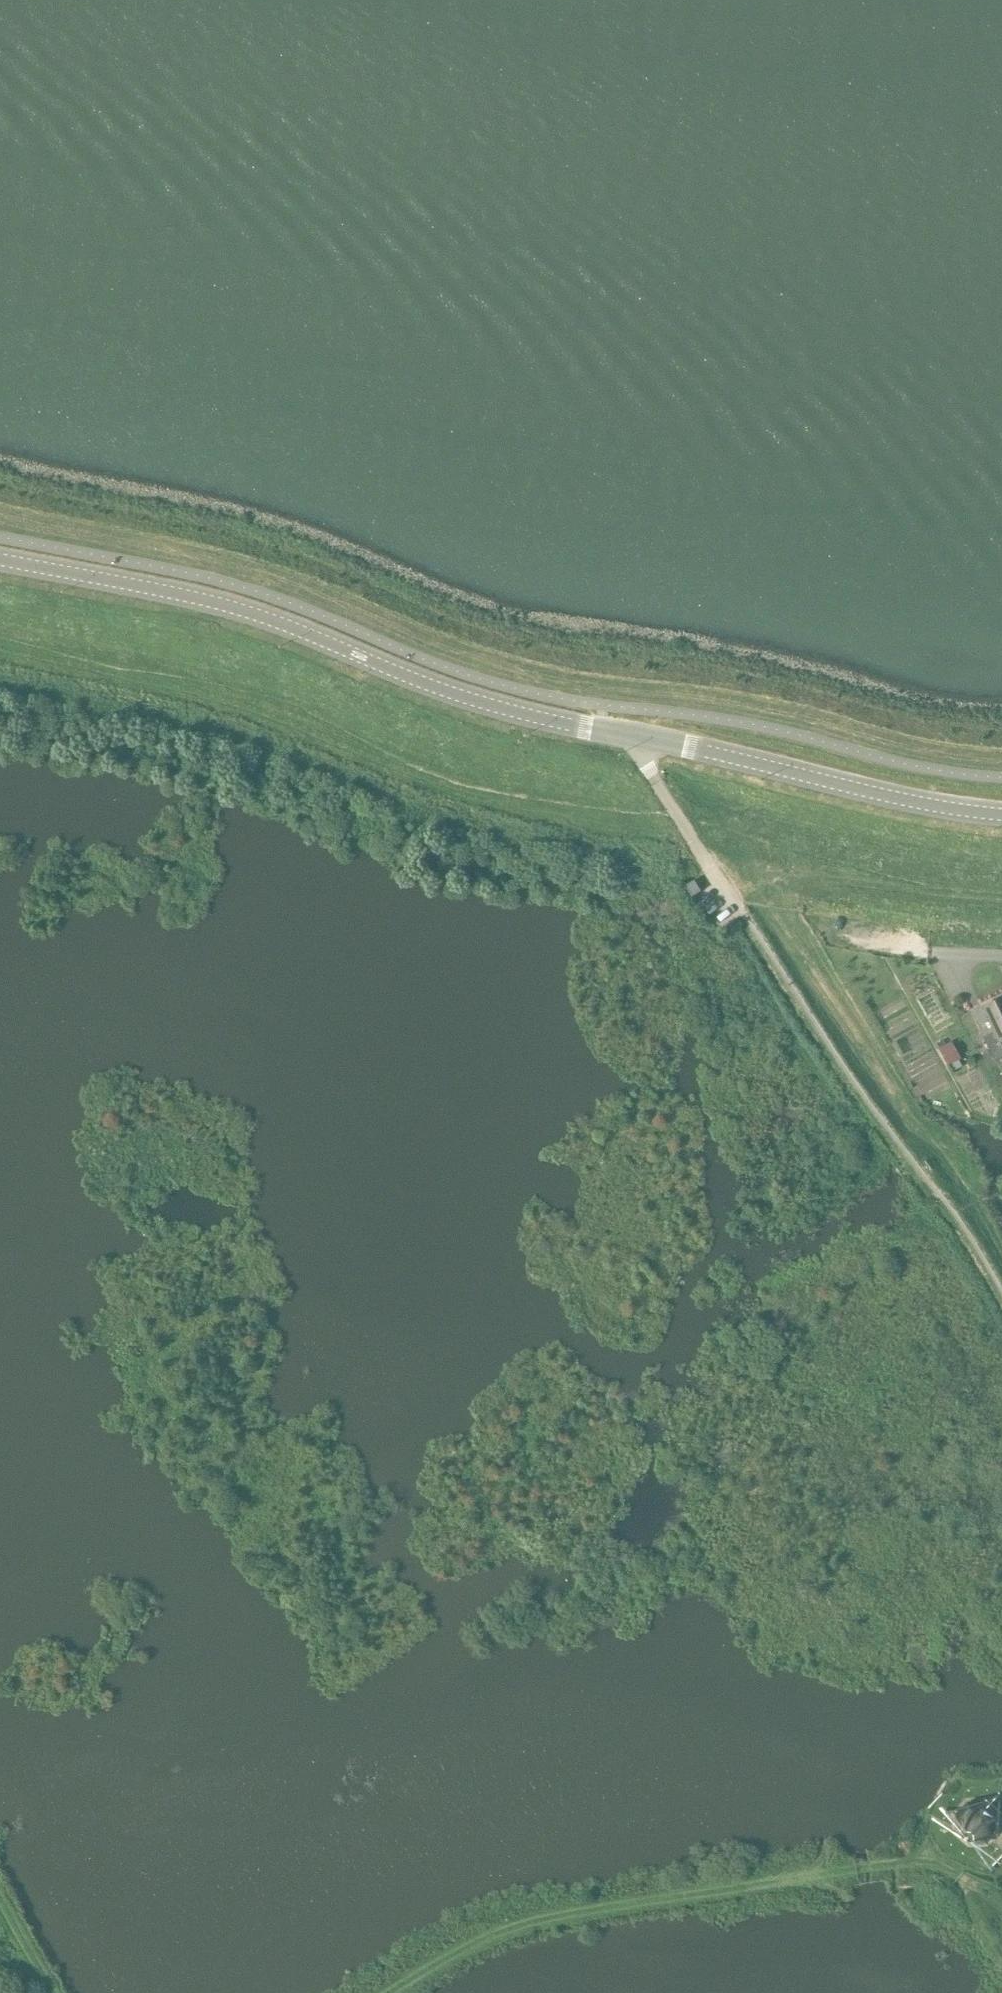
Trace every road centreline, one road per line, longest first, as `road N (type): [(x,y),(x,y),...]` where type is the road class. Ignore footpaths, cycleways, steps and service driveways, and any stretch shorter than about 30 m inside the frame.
road 1 (tertiary): [(641,737),(511,710),(251,611),(0,559)]
road 2 (track): [(965,1879),(925,1862),(583,1914),(488,1937),(391,1992)]
road 3 (tertiary): [(1001,815),(919,804),(641,737)]
road 4 (unclassified): [(744,916),(646,766),(641,737)]

